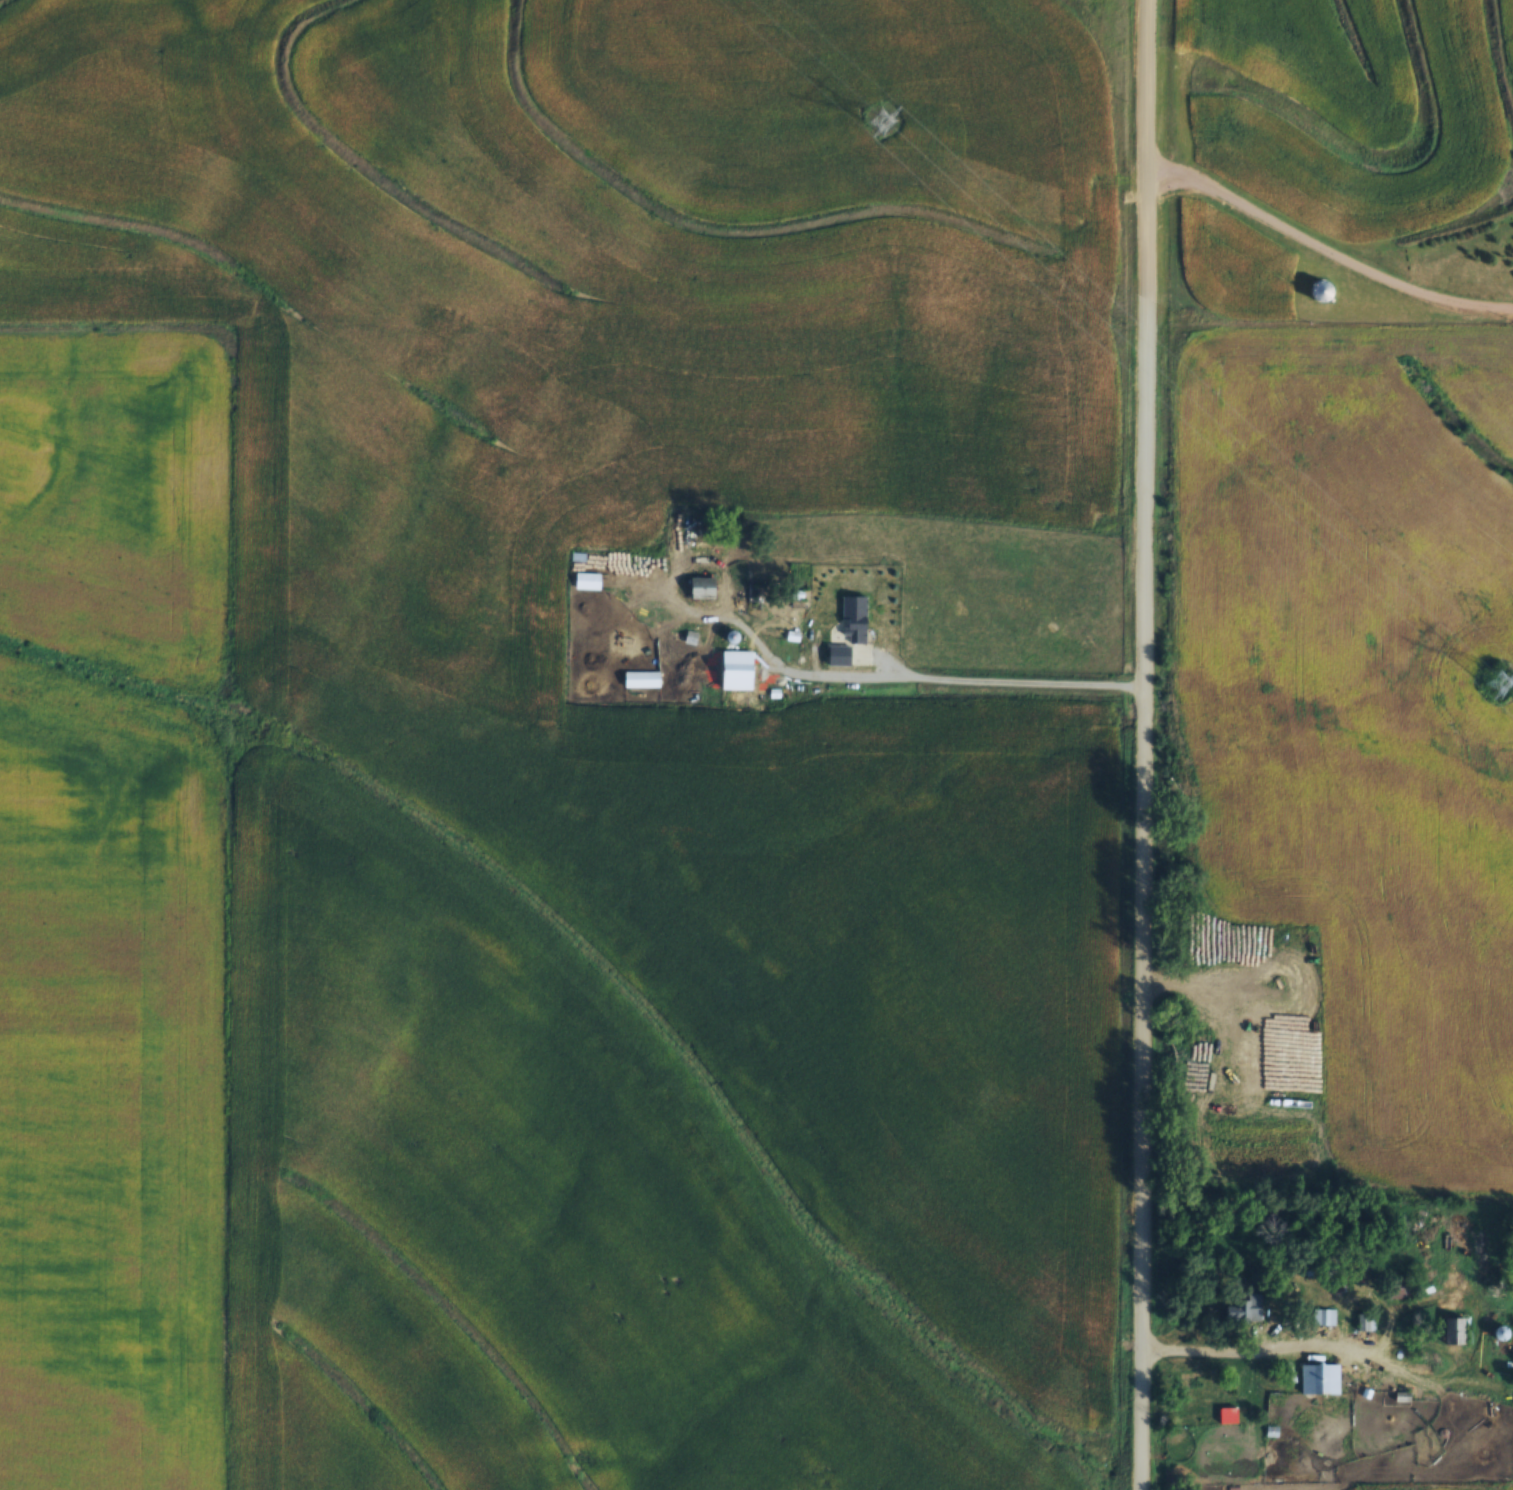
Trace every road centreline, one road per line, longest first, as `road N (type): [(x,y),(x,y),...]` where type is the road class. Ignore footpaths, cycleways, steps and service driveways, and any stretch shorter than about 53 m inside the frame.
road 1 (residential): [(1142,1489),(1147,0)]

